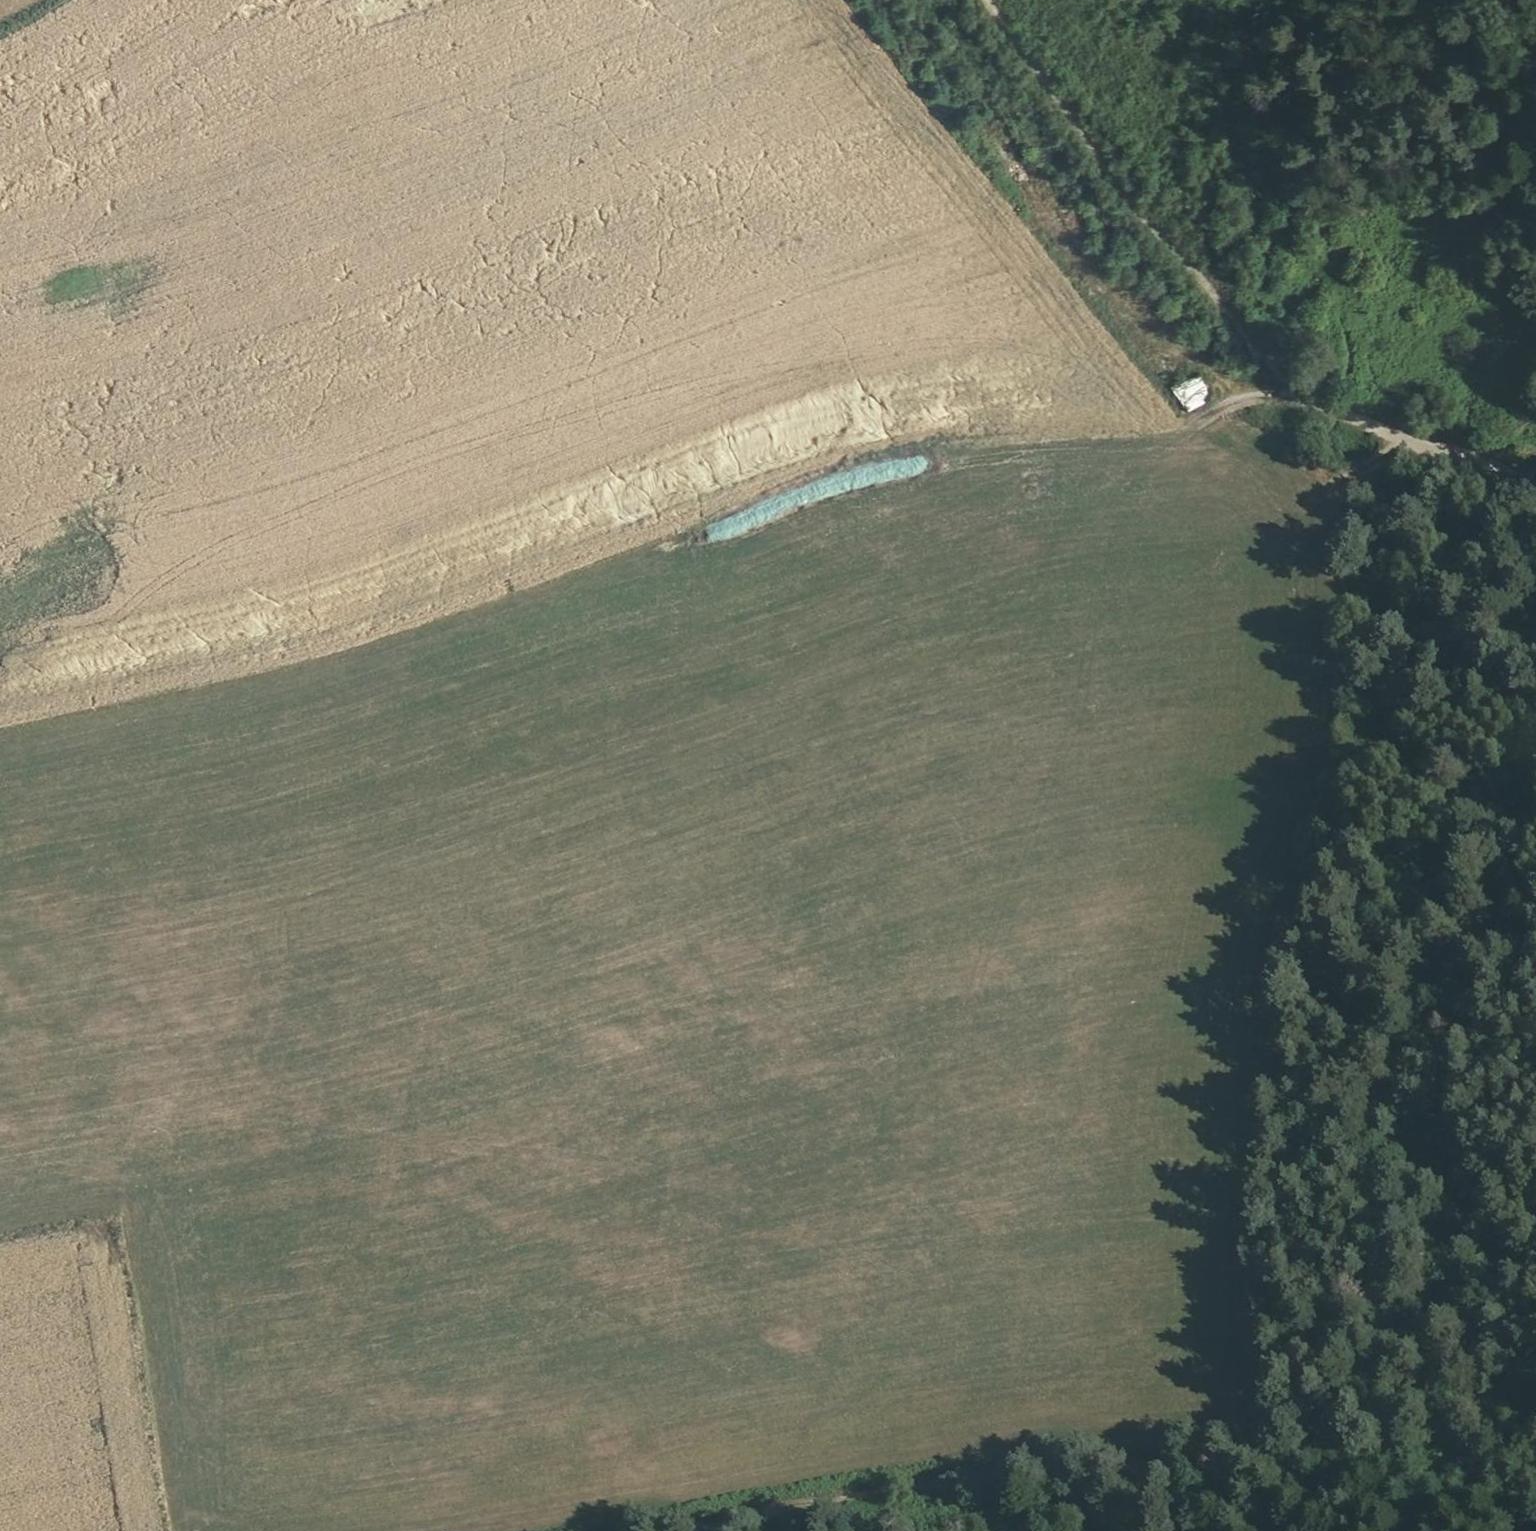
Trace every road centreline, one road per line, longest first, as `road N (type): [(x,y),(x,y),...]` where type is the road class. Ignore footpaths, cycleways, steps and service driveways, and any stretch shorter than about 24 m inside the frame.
road 1 (track): [(672,1530),(829,1498),(1061,1464),(1535,1463)]
road 2 (track): [(994,0),(1283,373),(1378,435),(1535,495)]

